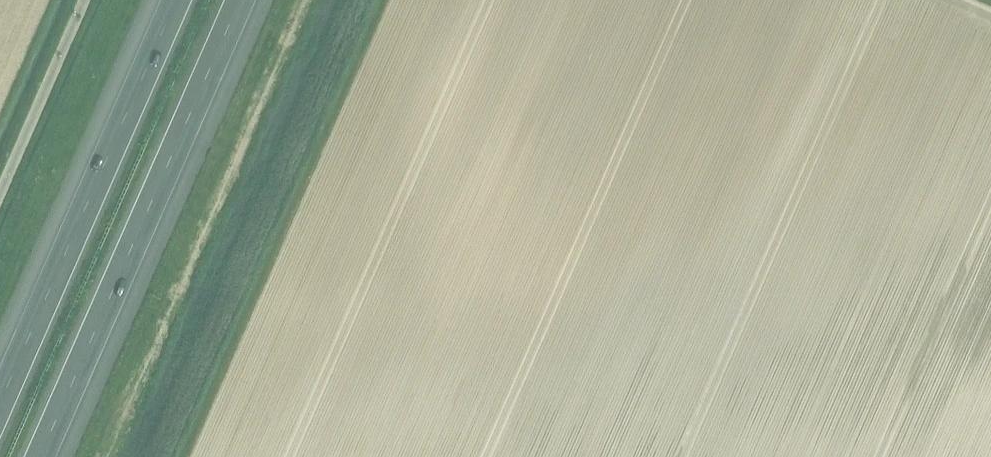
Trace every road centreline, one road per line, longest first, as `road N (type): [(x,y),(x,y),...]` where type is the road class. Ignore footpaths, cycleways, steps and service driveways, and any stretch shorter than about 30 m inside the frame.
road 1 (motorway): [(40,456),(240,0)]
road 2 (motorway): [(177,0),(0,403)]
road 3 (unclassified): [(82,0),(0,186)]

